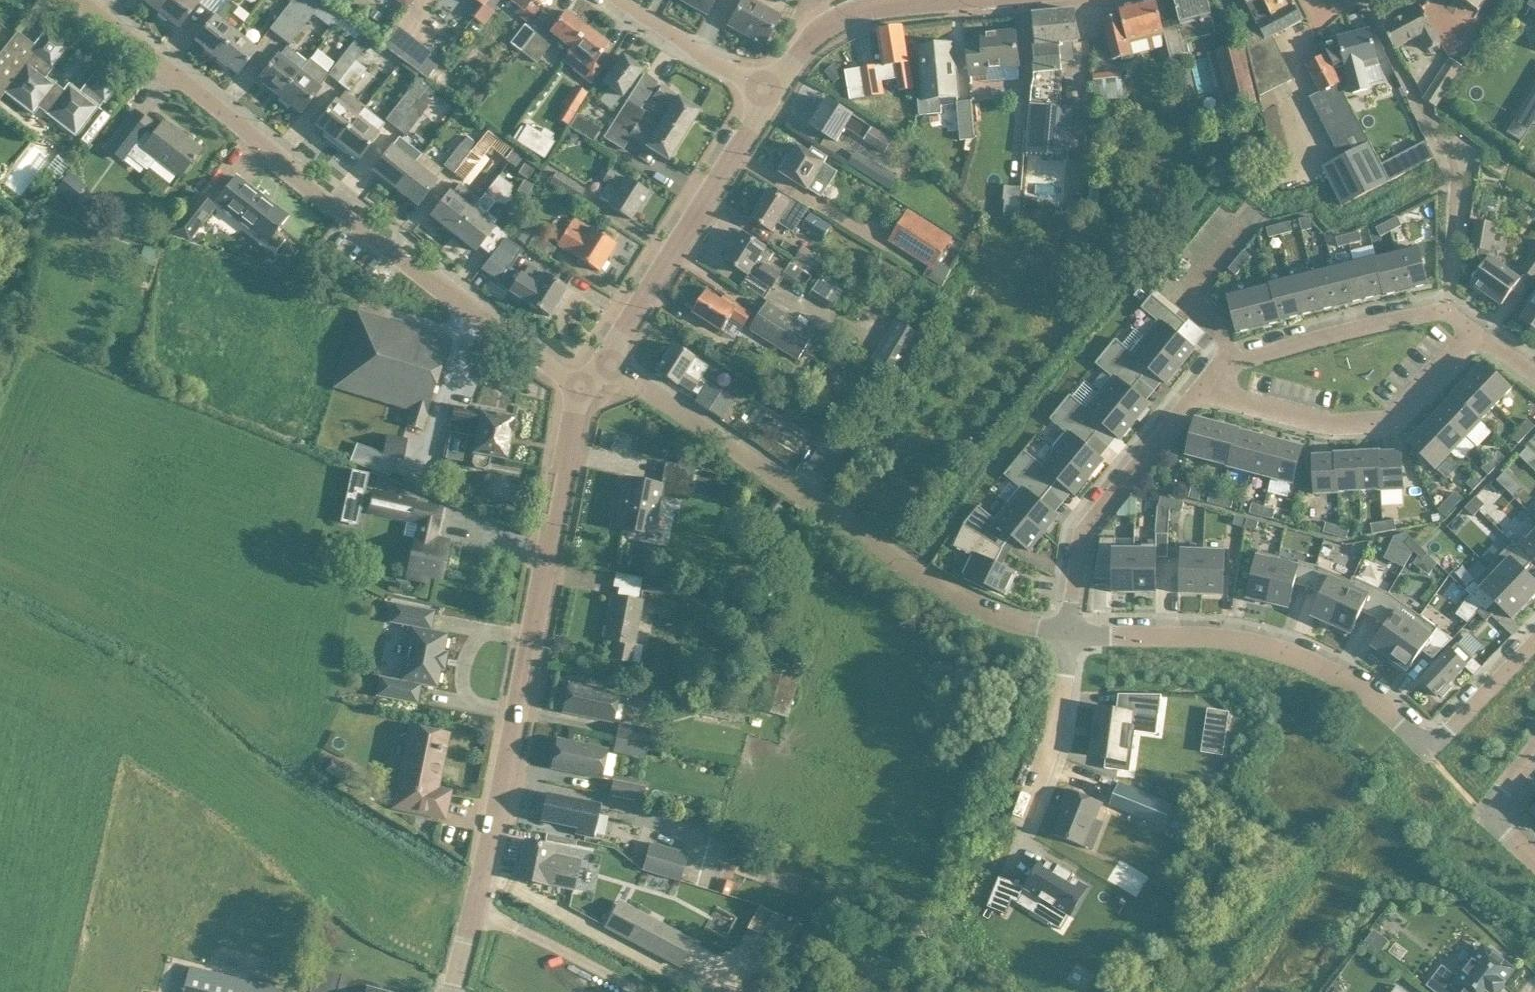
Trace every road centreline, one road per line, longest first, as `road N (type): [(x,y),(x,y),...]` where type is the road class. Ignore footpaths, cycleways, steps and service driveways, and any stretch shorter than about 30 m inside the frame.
road 1 (residential): [(579,392),(297,180),(248,131),(82,0)]
road 2 (unclassified): [(453,991),(496,820),(579,392)]
road 3 (residential): [(605,361),(944,591),(987,611),(1071,634)]
road 4 (residential): [(1071,634),(1224,639),(1295,655),(1356,686),(1427,741)]
road 5 (residential): [(605,361),(774,91)]
road 6 (residential): [(1203,392),(1327,423),(1388,422),(1471,329)]
road 7 (residential): [(1471,329),(1446,311),(1346,329),(1233,361),(1203,392)]
road 8 (residential): [(1203,392),(1083,532),(1071,634)]
road 9 (residential): [(774,91),(815,34),(843,16),(944,0)]
road 10 (residential): [(1020,815),(1058,728),(1071,634)]
road 11 (residential): [(616,0),(657,33),(774,91)]
road 12 (residential): [(1534,640),(1438,741),(1427,741)]
road 13 (residential): [(1534,750),(1487,810),(1534,856)]

